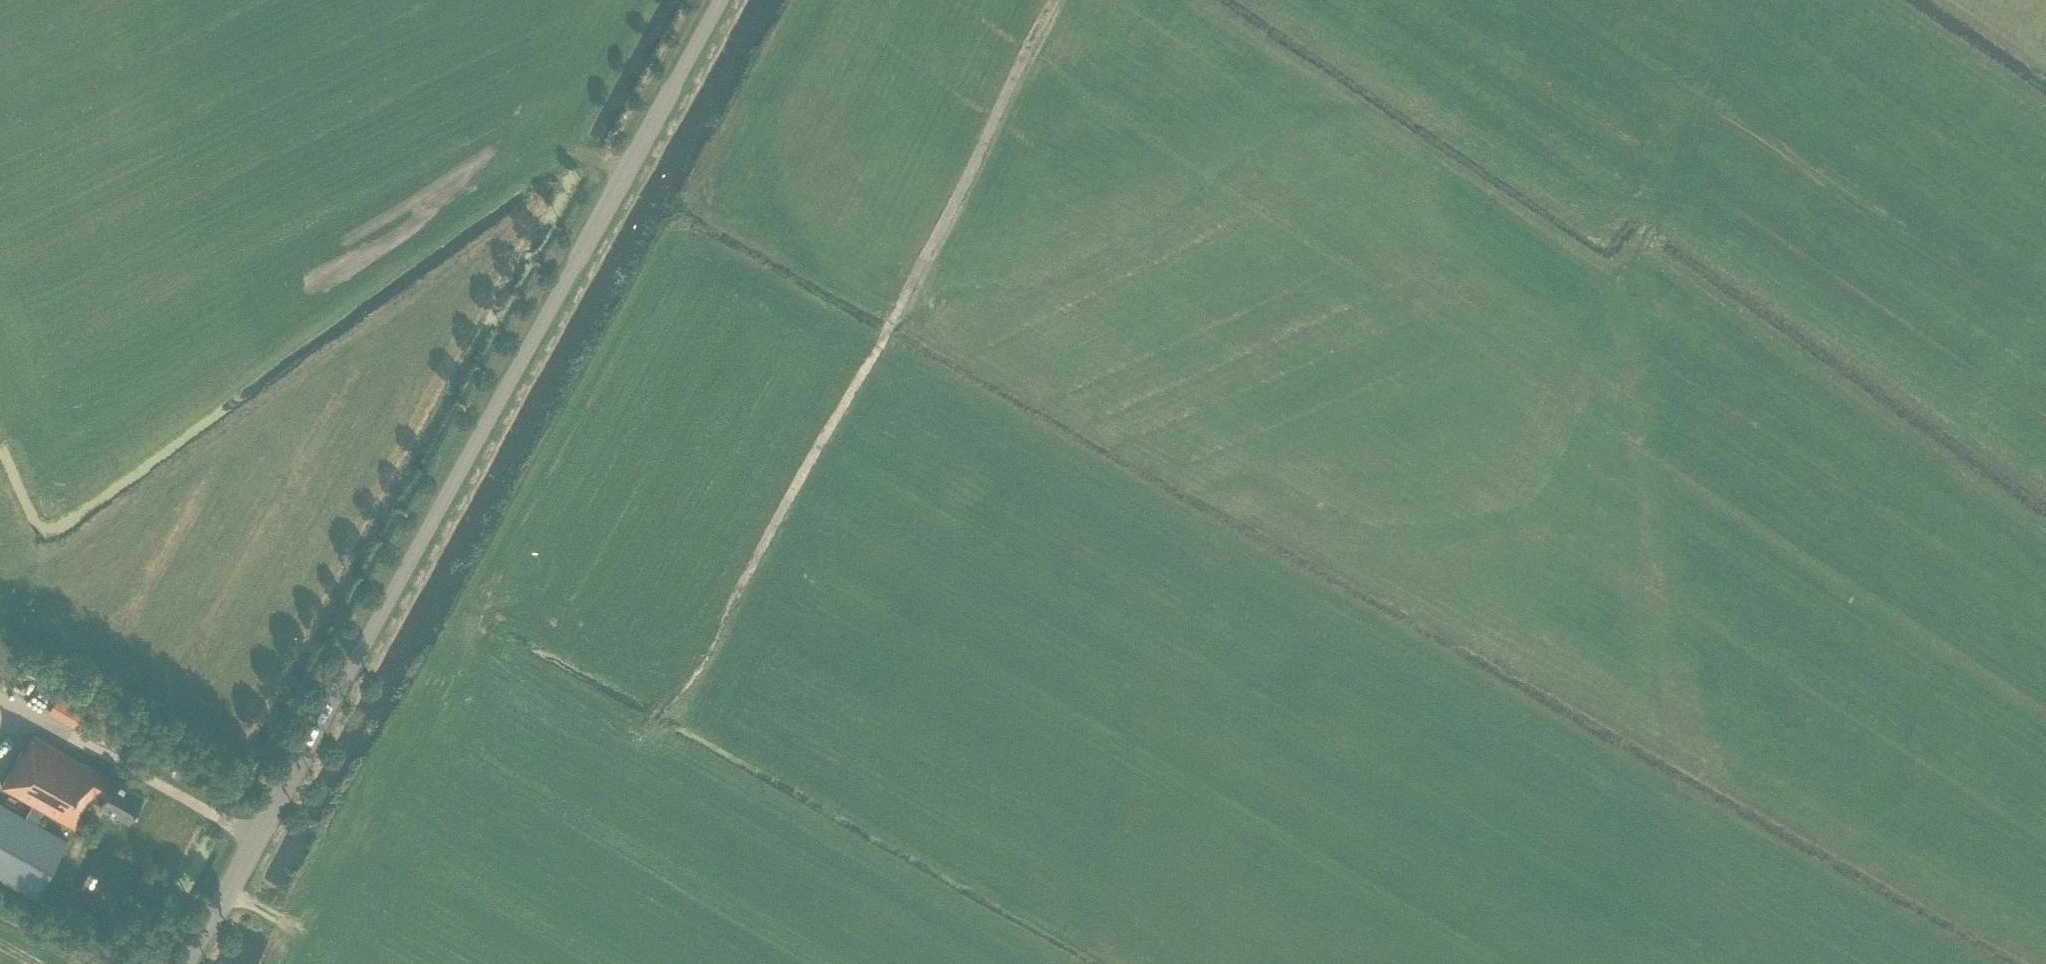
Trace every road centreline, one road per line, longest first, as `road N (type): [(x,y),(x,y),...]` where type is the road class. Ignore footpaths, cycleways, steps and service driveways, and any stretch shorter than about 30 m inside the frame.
road 1 (tertiary): [(196,963),(726,0)]

